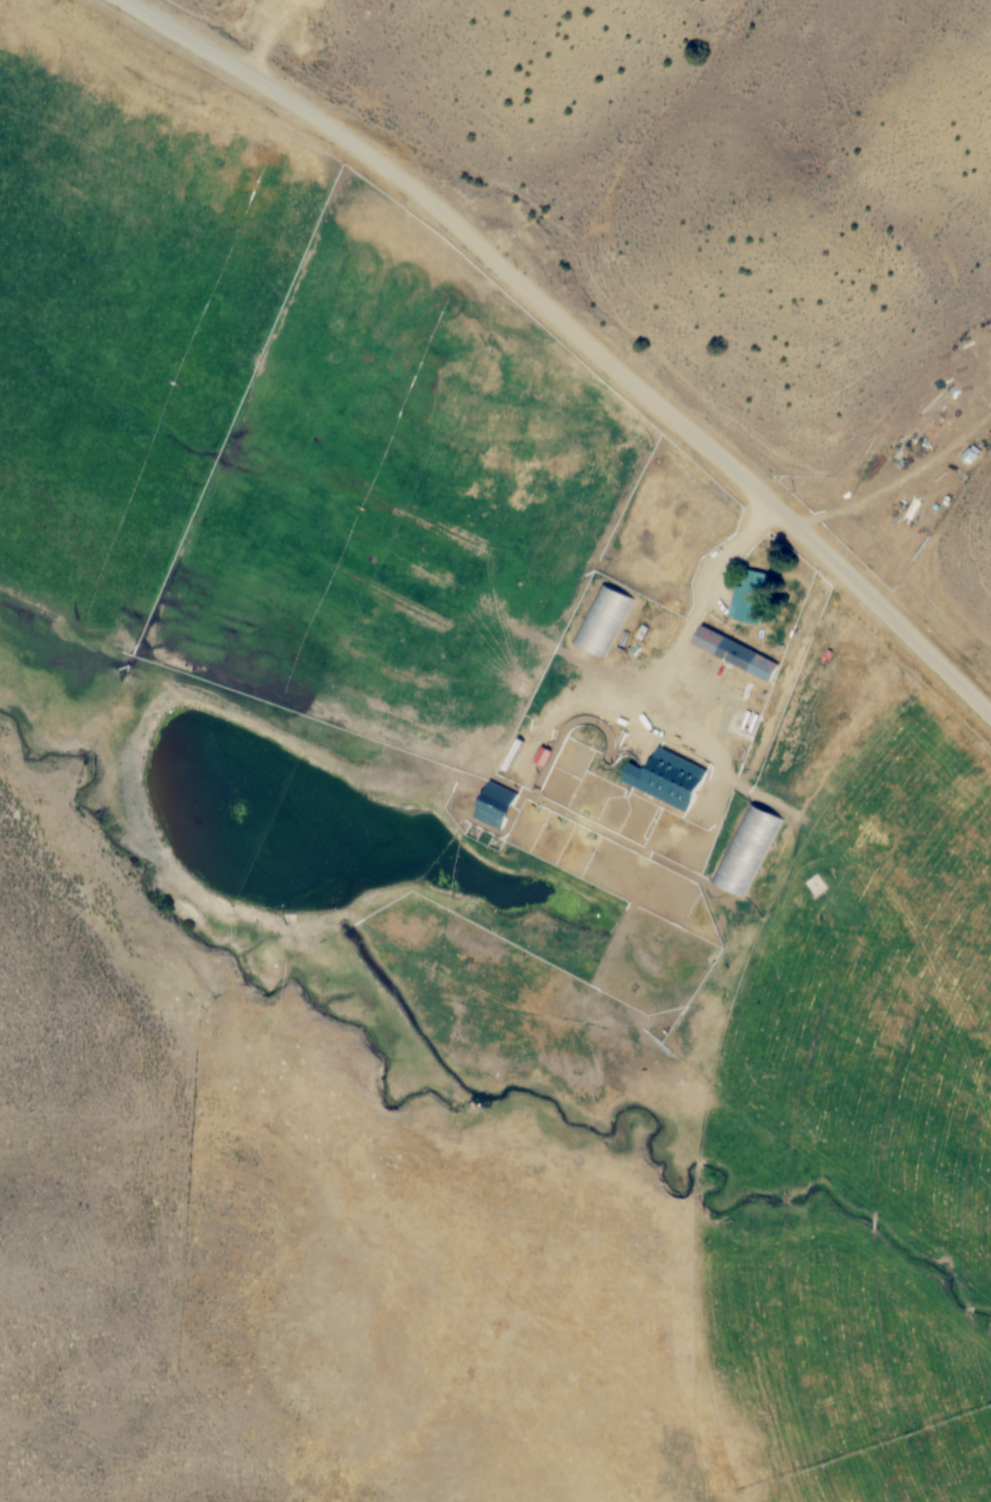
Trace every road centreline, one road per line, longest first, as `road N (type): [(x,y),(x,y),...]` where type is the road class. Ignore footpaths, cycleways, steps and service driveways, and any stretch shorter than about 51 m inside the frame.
road 1 (residential): [(990,716),(772,502),(432,200),(125,0)]

